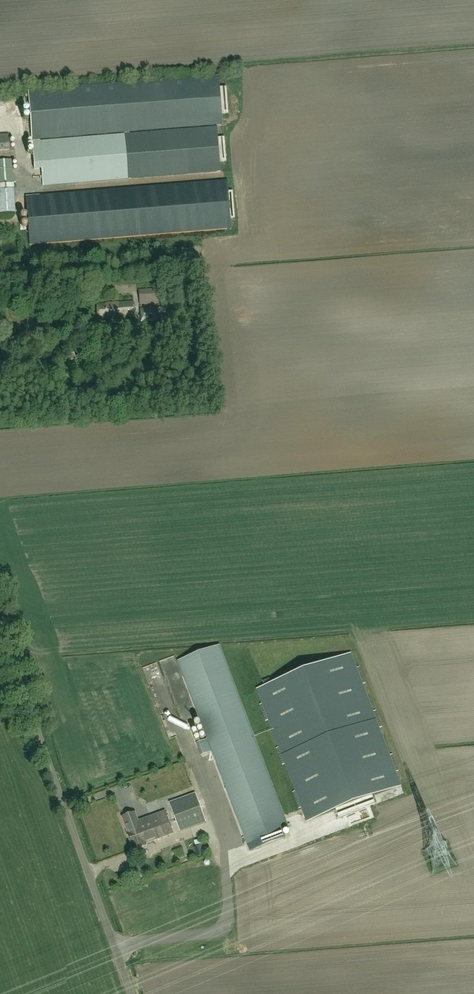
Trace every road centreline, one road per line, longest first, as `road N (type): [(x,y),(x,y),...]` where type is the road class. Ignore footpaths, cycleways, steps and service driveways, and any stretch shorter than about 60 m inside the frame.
road 1 (unclassified): [(132,993),(0,623)]

